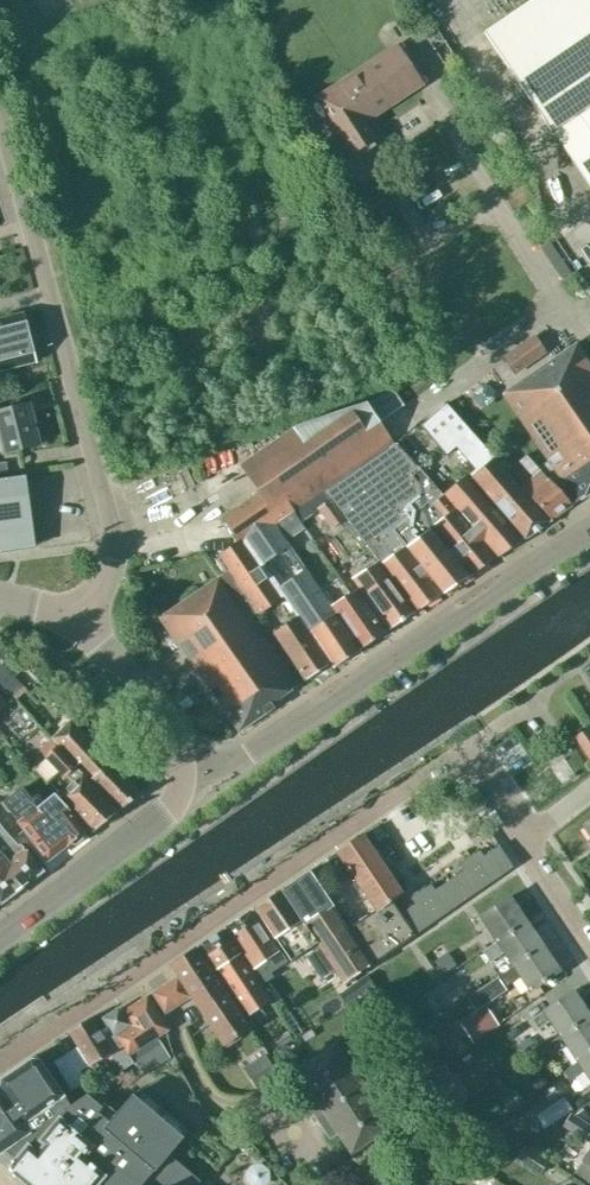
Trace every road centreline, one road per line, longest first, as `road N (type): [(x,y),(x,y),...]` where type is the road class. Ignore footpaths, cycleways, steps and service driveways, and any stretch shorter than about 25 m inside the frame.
road 1 (residential): [(0,1063),(468,750)]
road 2 (tertiary): [(76,622),(111,558),(105,513),(0,81)]
road 3 (tertiary): [(181,770),(243,762),(589,527)]
road 4 (tertiary): [(0,935),(163,813),(181,770)]
road 5 (tertiary): [(181,770),(168,734),(76,622)]
road 6 (residential): [(589,942),(519,829)]

